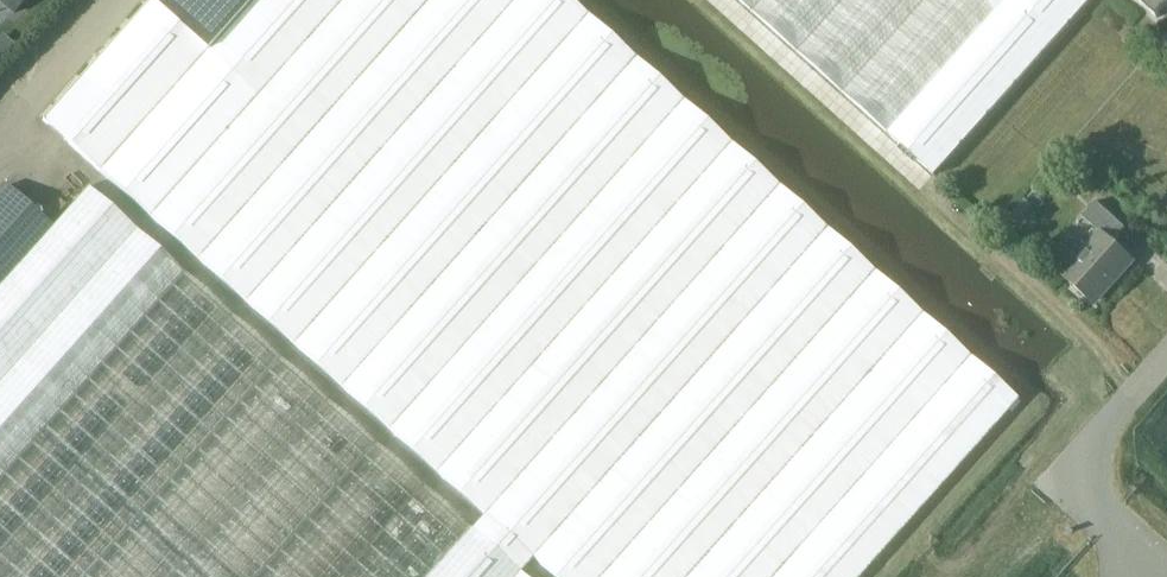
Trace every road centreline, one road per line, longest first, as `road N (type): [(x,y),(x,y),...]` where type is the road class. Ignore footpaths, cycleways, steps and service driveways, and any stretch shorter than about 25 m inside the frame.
road 1 (unclassified): [(1108,521),(1061,479),(1166,360)]

